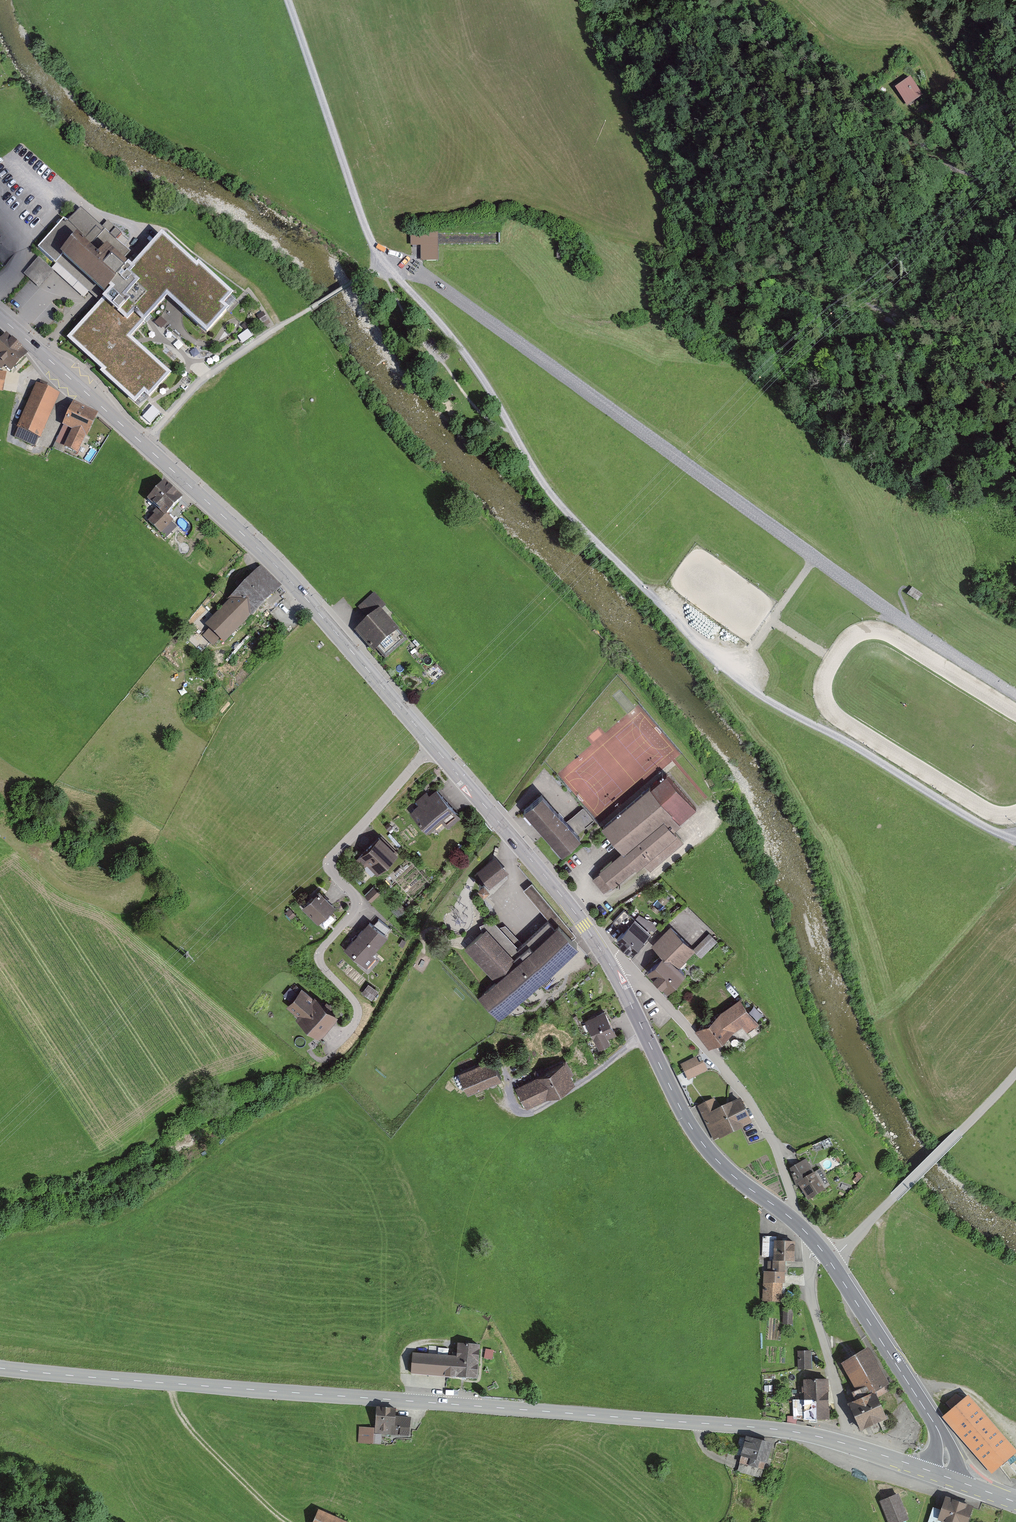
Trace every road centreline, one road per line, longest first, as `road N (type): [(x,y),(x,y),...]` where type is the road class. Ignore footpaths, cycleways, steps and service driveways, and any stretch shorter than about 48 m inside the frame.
road 1 (primary): [(0,1368),(779,1430),(942,1476)]
road 2 (track): [(383,263),(488,388),(548,488),(685,636),(787,713),(1015,839)]
road 3 (tertiary): [(598,945),(282,573),(0,317)]
road 4 (residential): [(797,1223),(771,1138),(665,1005),(598,945)]
road 5 (tertiary): [(797,1223),(732,1175),(691,1128),(598,945)]
road 6 (track): [(288,0),(383,263)]
road 7 (unclassified): [(1015,1073),(828,1259)]
road 8 (tertiary): [(942,1476),(946,1453),(937,1430),(828,1259)]
road 9 (track): [(795,0),(840,41),(917,53),(930,84)]

